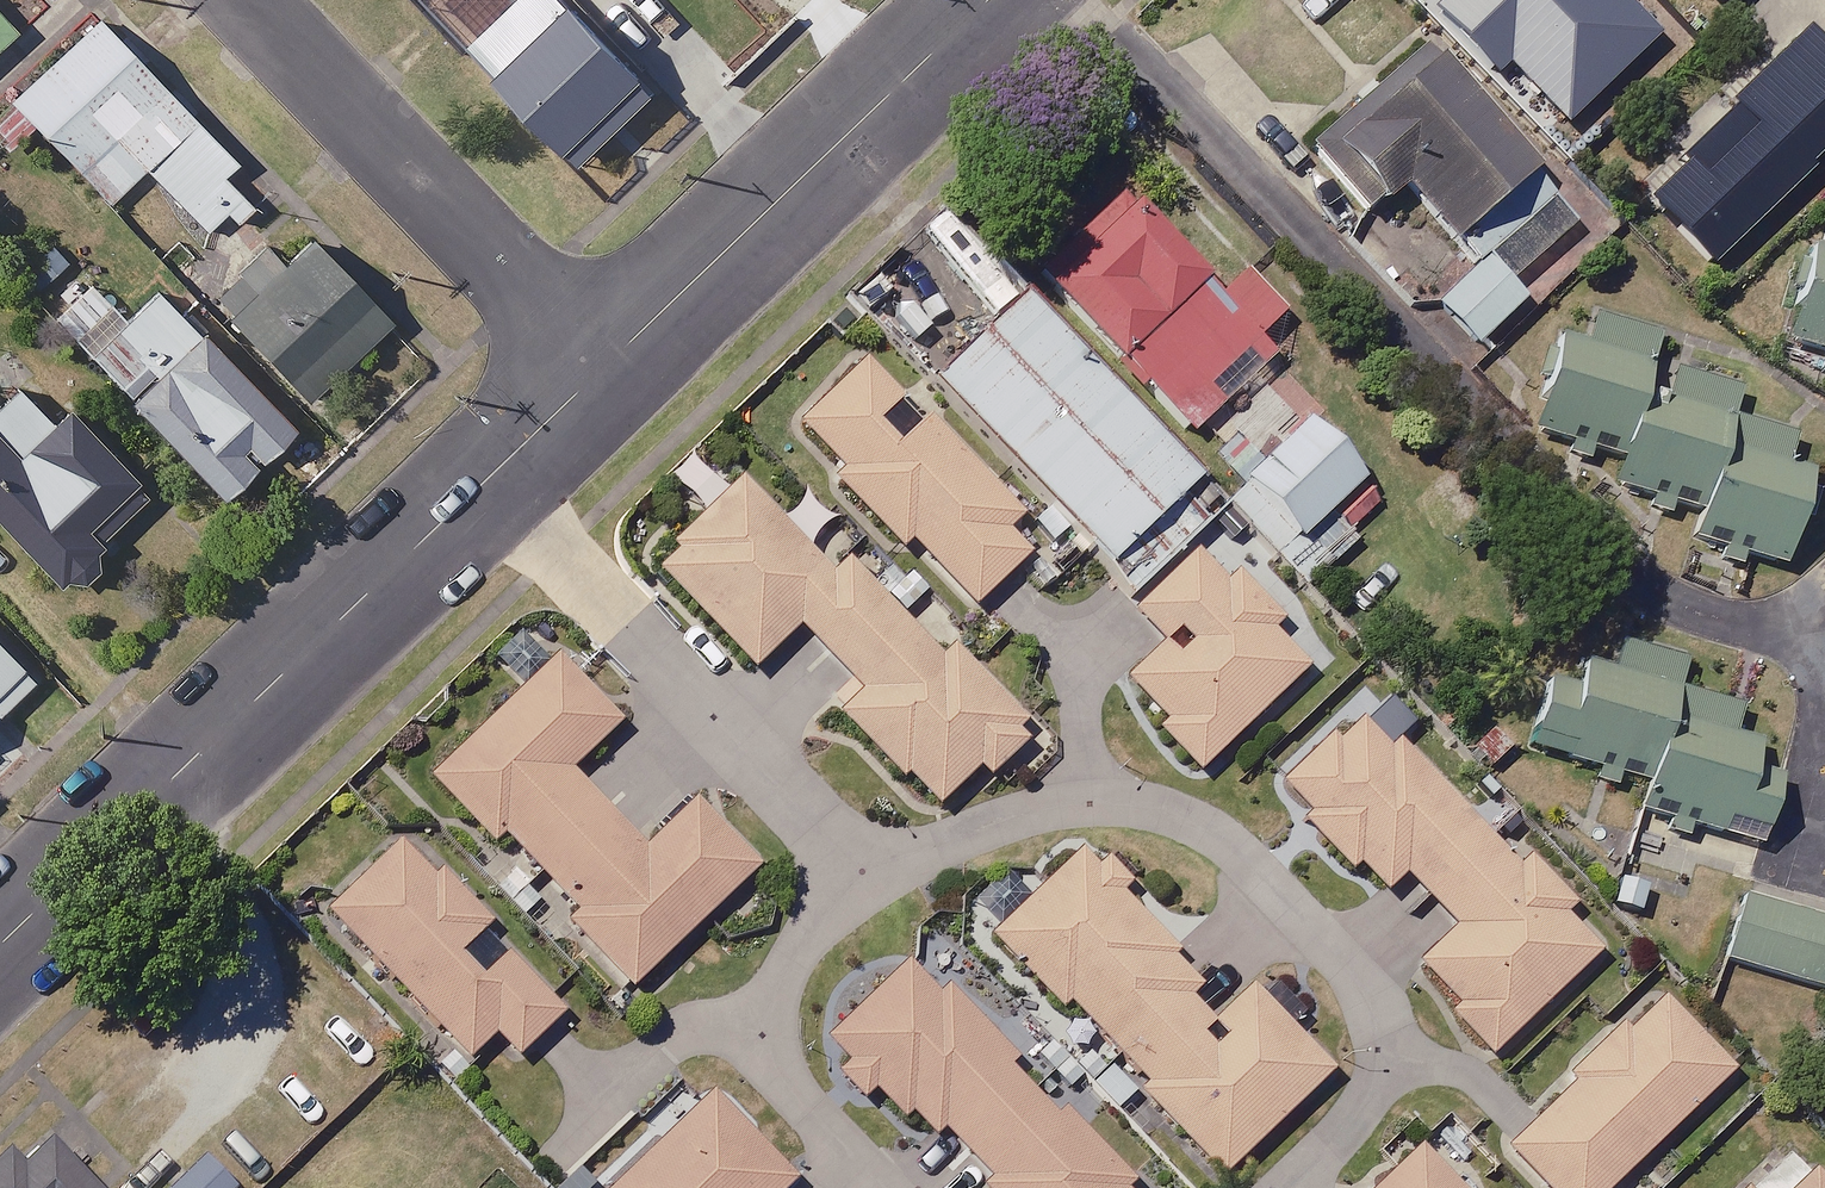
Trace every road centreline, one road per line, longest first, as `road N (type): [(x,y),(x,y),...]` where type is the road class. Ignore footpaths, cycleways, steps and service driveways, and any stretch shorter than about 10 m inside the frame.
road 1 (residential): [(600,371),(0,945)]
road 2 (residential): [(986,0),(600,371)]
road 3 (residential): [(244,0),(600,371)]

